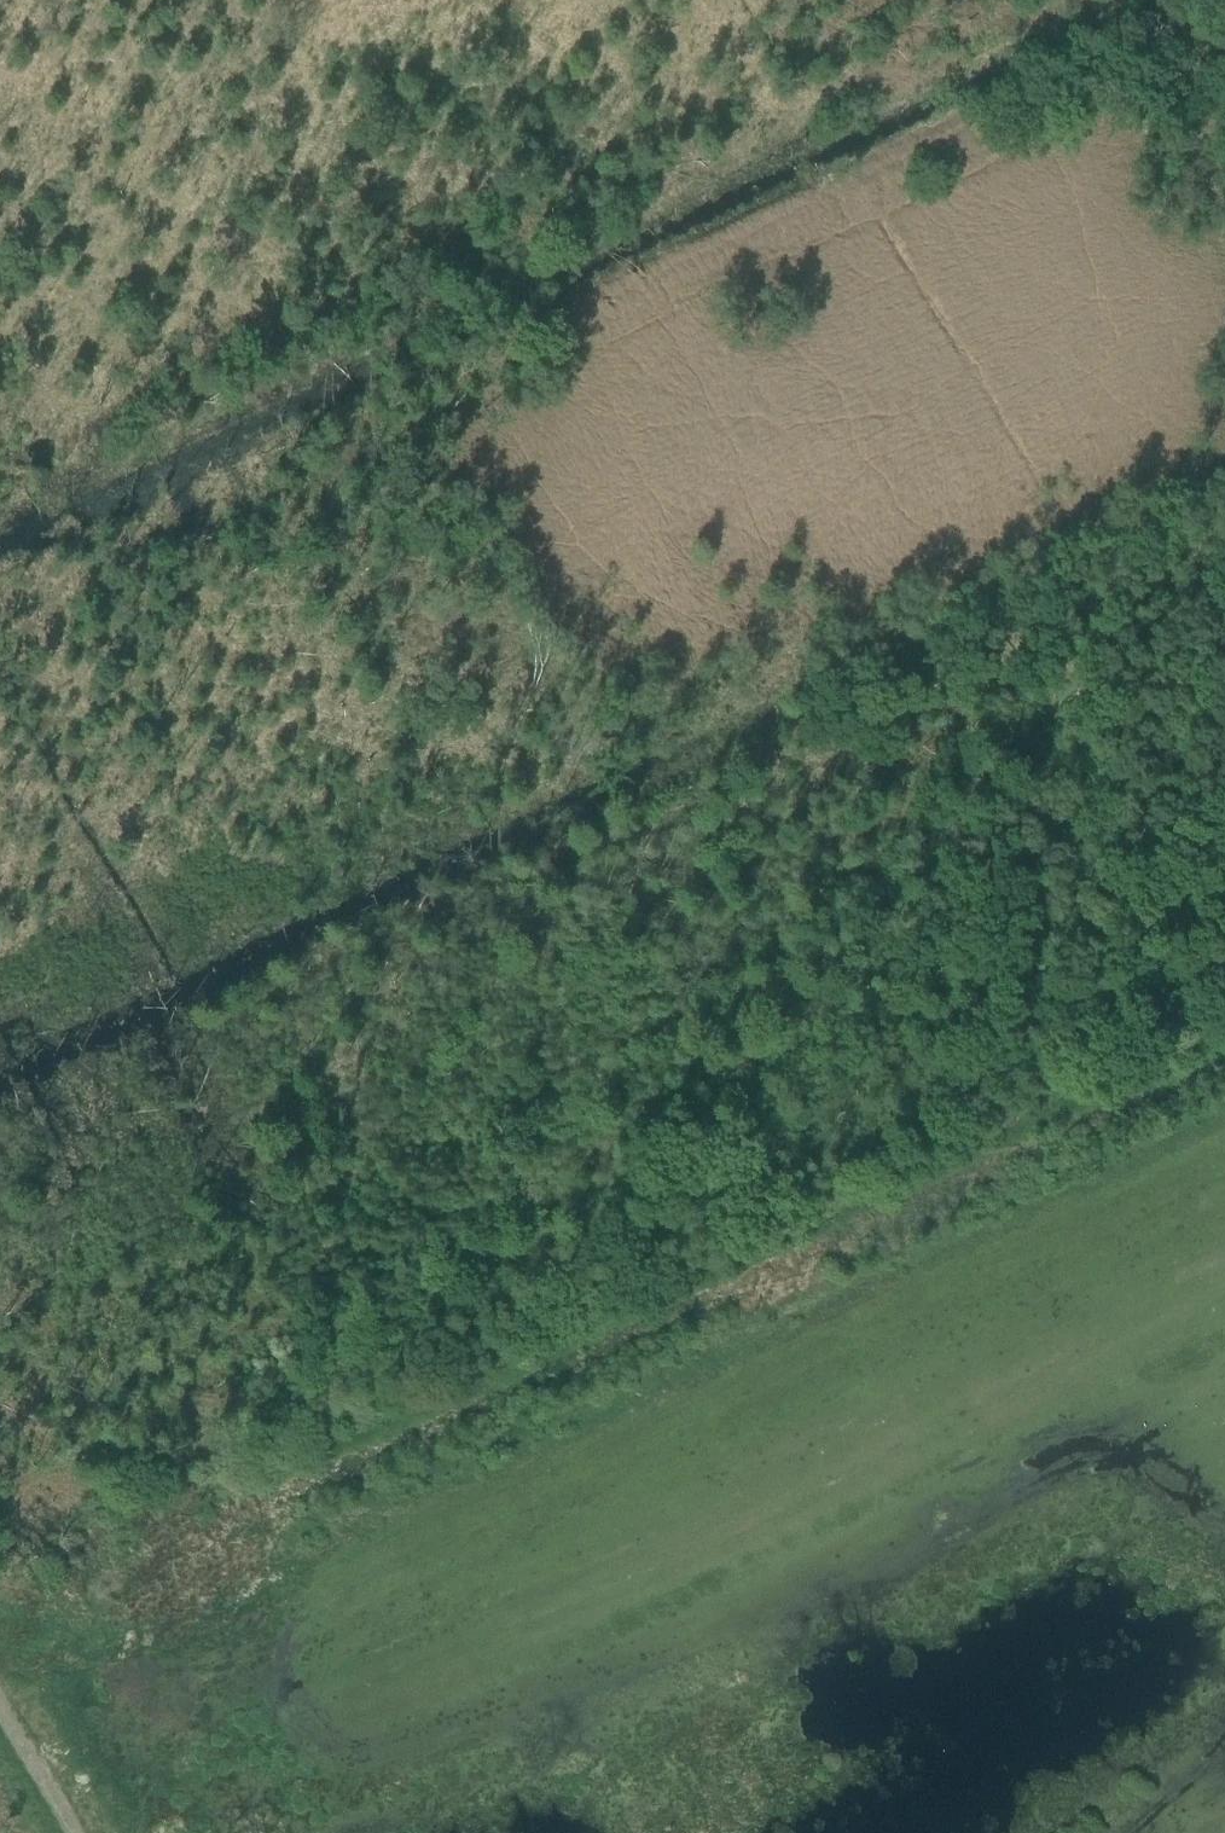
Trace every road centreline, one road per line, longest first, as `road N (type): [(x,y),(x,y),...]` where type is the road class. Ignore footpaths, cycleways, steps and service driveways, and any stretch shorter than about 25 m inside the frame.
road 1 (track): [(71,1832),(0,1710)]

